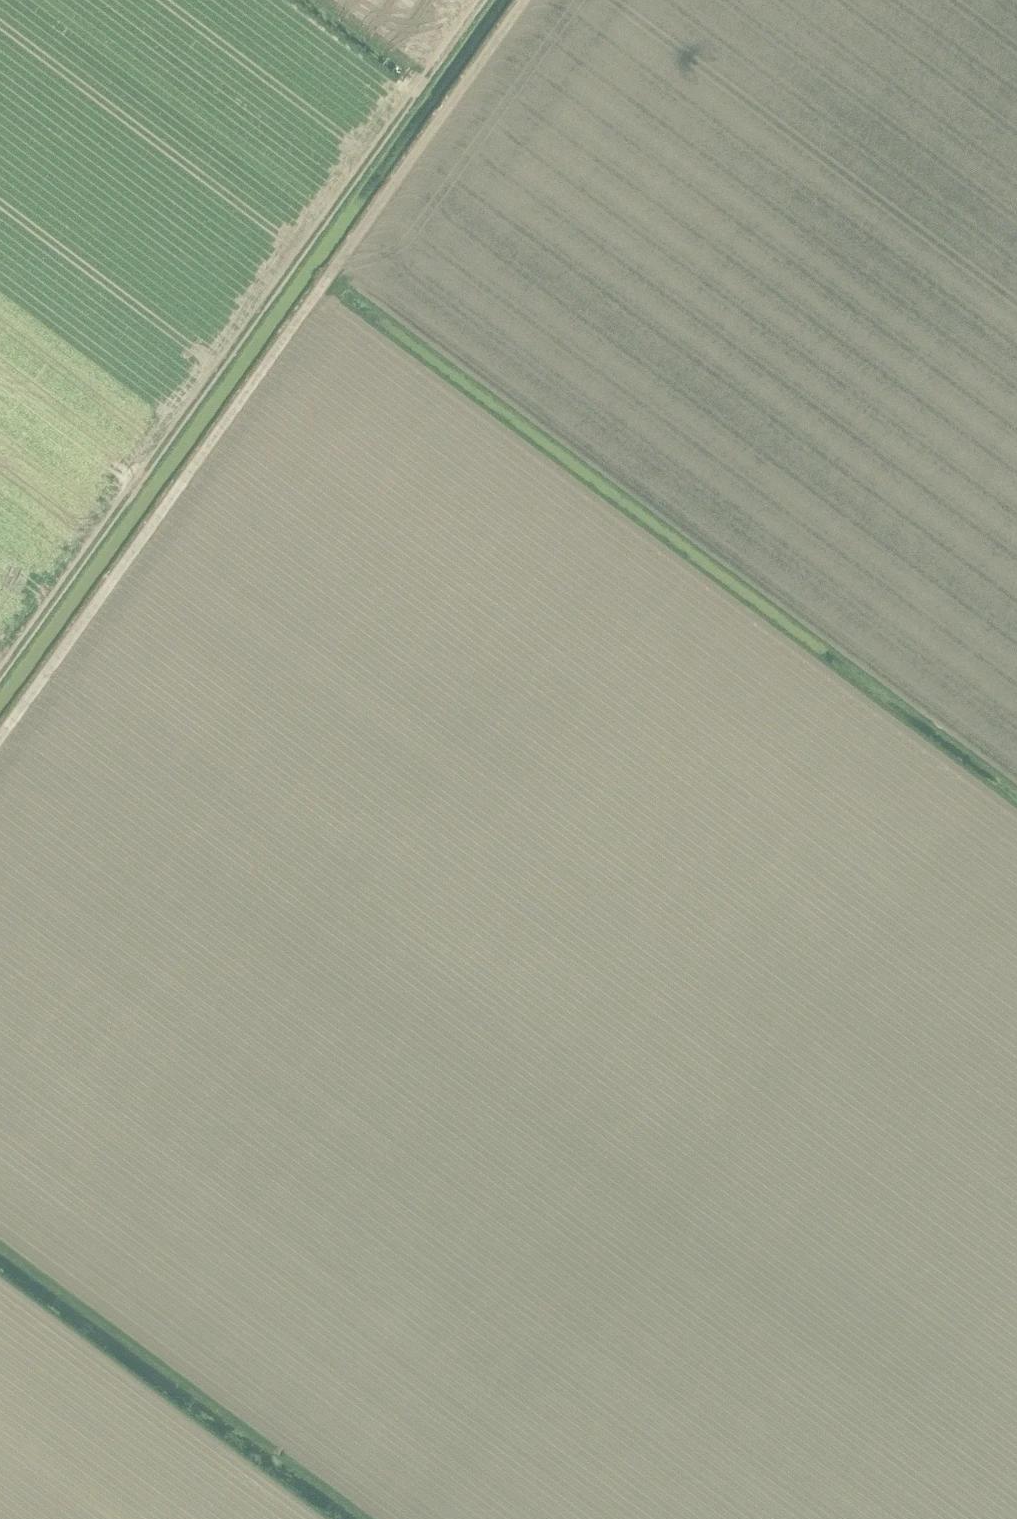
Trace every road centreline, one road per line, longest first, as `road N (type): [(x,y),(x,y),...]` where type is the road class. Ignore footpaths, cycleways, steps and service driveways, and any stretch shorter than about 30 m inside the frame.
road 1 (track): [(527,0),(0,741)]

